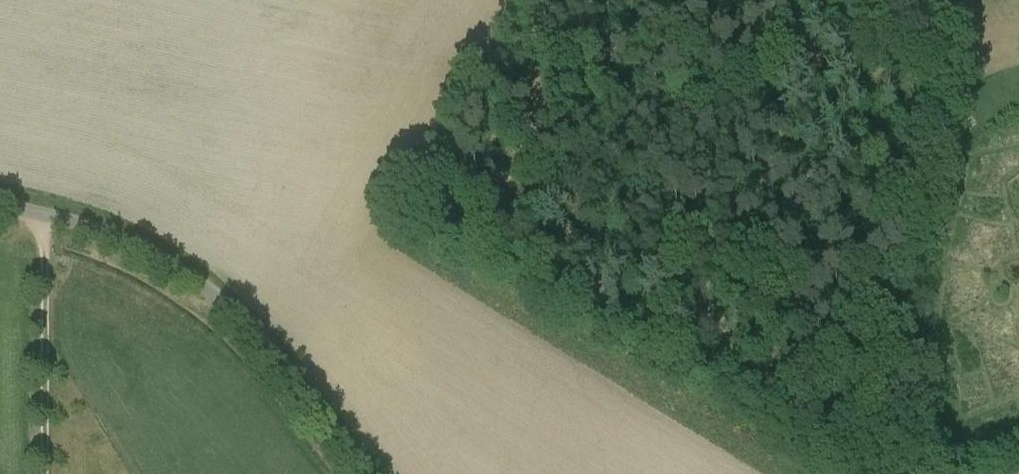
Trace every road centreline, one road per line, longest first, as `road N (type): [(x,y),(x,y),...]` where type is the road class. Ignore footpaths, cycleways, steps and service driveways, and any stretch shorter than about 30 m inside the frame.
road 1 (unclassified): [(353,473),(215,309),(131,243),(0,207)]

